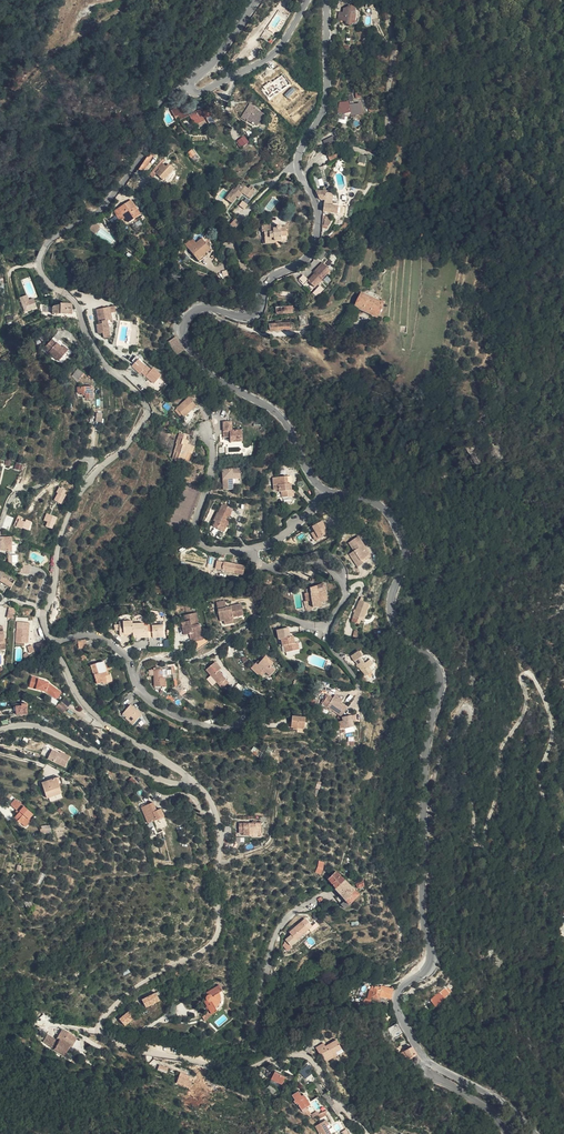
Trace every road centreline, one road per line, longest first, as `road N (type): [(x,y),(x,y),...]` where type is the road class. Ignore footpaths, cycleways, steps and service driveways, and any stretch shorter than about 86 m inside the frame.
road 1 (residential): [(189,780),(106,728),(80,698),(47,633),(44,615),(69,514),(148,413),(92,348),(77,306),(38,263),(56,236),(101,211),(169,91),(190,85)]
road 2 (secondary): [(328,0),(325,104),(297,169),(315,203),(312,249),(262,284),(255,317),(200,308),(182,328),(205,364),(281,419),(312,482),(326,491)]
road 3 (secondary): [(326,491),(387,516),(404,558),(393,624),(438,676),(423,793),(430,957),(396,1005),(428,1061)]
road 4 (residential): [(299,1055),(229,1070),(155,1039),(131,1044),(101,1033),(131,990),(211,944),(219,932),(218,861)]
road 5 (residential): [(252,549),(263,567),(314,558),(339,573),(344,593),(327,641),(358,690)]
road 6 (residential): [(299,1055),(254,1048),(254,1028),(277,933),(289,914),(323,893)]
road 7 (residential): [(0,730),(38,725),(151,775),(189,780)]
road 8 (residential): [(252,549),(195,539),(214,454),(206,432)]
road 9 (secondary): [(190,85),(200,92),(276,54),(308,0)]
road 10 (secondary): [(428,1061),(488,1090),(537,1133)]
road 11 (residential): [(218,861),(272,842),(280,772)]

